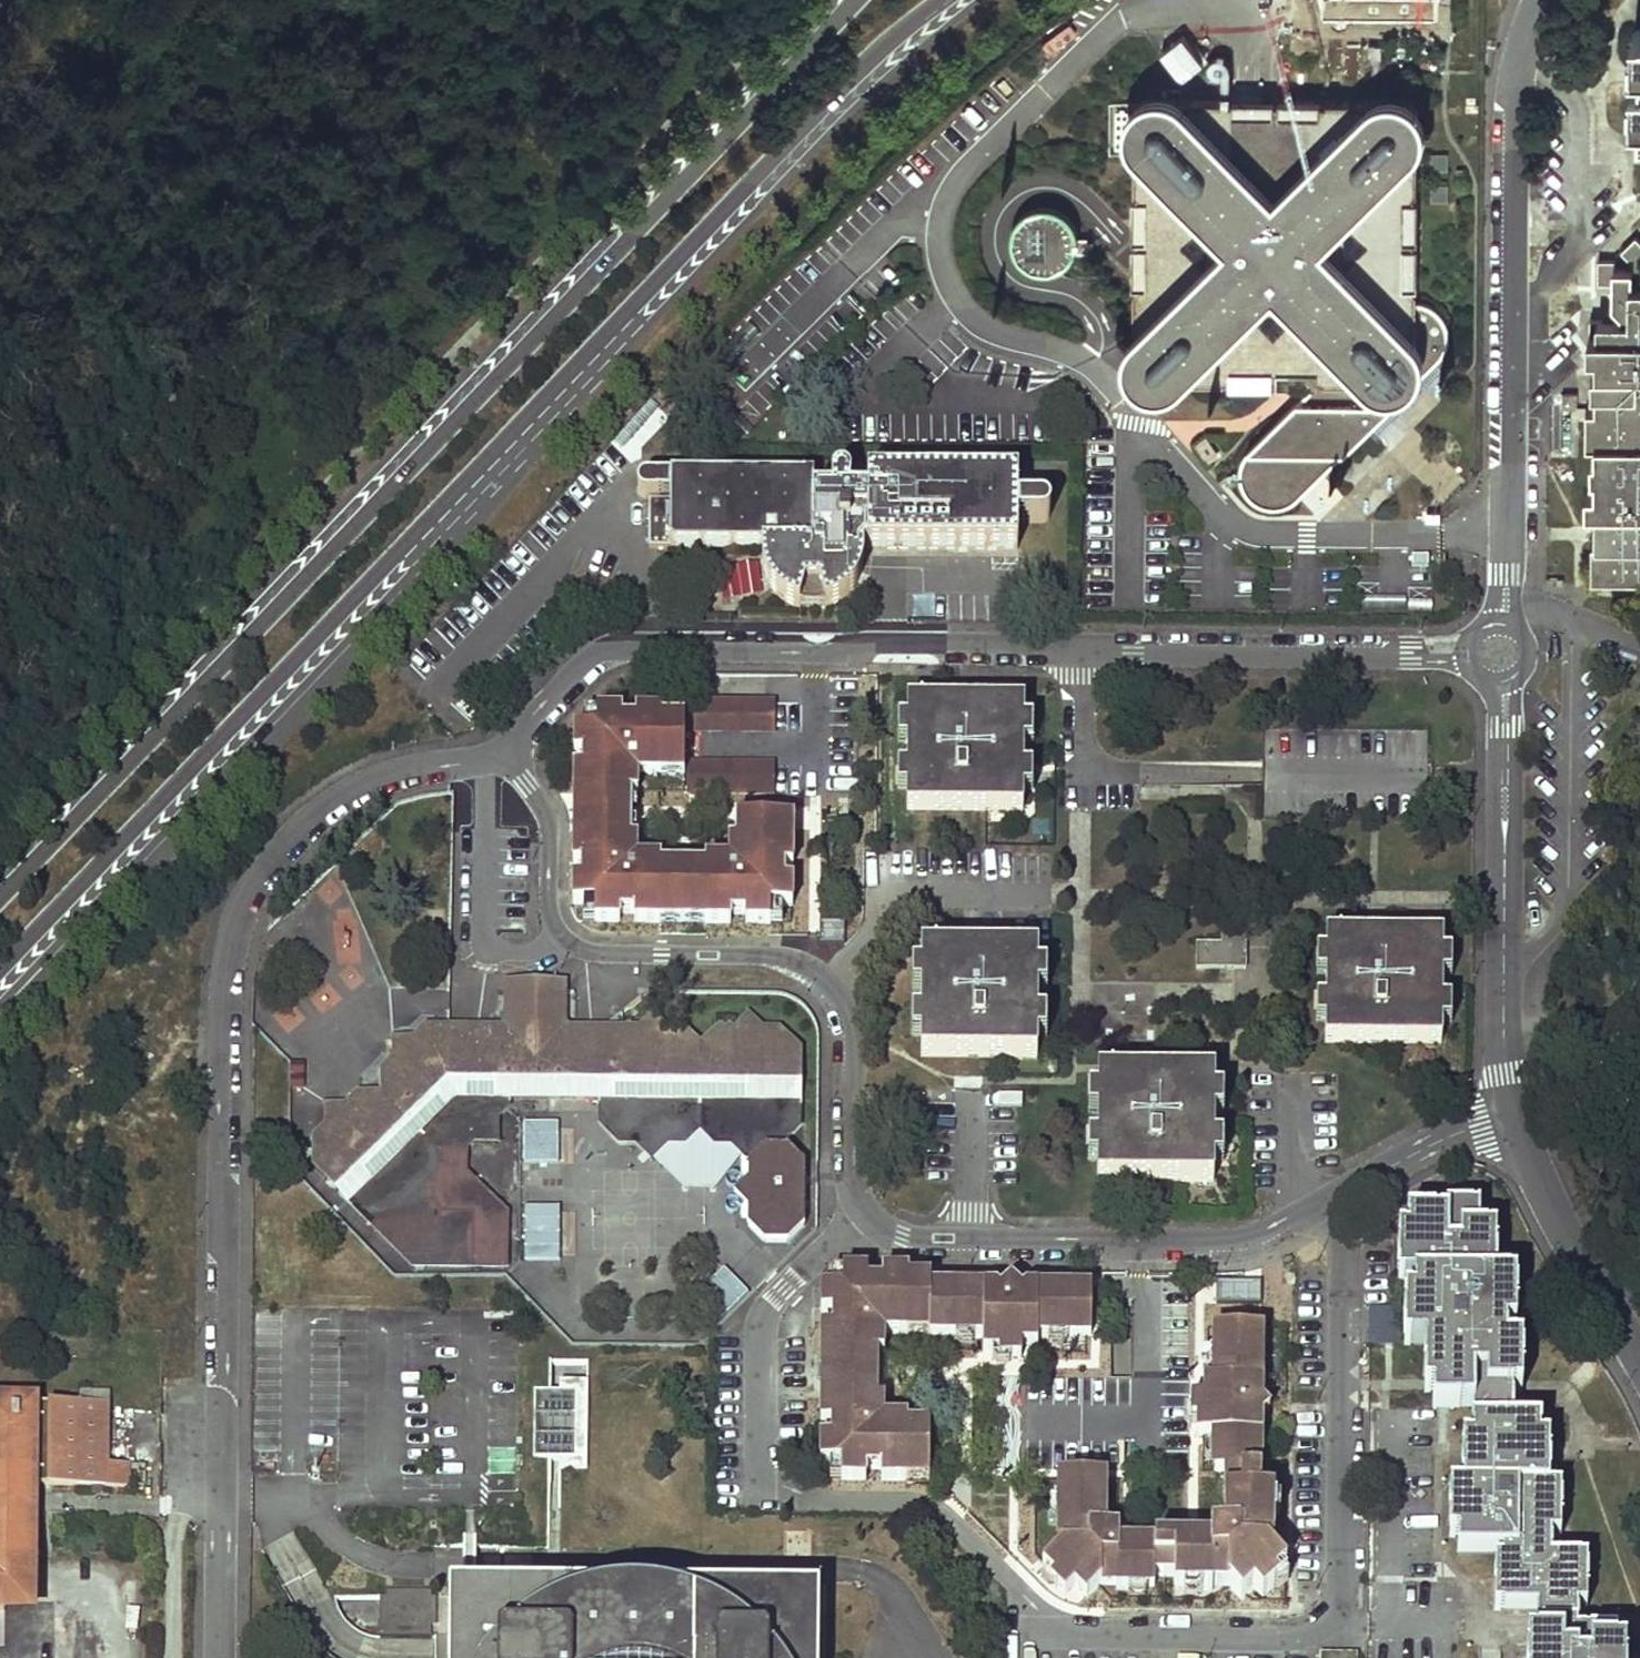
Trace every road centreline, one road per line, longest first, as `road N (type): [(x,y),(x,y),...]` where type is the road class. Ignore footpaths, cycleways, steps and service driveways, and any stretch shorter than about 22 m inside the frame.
road 1 (residential): [(868,1208),(764,1318),(762,1474),(769,1490),(932,1509),(1016,1588),(1035,1633),(1294,1635),(1324,1624),(1338,1592),(1342,1191)]
road 2 (secondary): [(855,0),(0,898)]
road 3 (secondary): [(157,806),(846,86),(952,0)]
road 4 (residential): [(219,1657),(225,985),(239,917),(275,860),(327,809),(402,774),(502,752)]
road 5 (residential): [(502,752),(594,660),(632,645),(1502,653)]
road 6 (residential): [(868,1208),(855,1171),(854,1020),(837,985),(819,969),(773,955),(601,955),(565,941),(550,919),(545,812),(502,752)]
road 7 (residential): [(1502,653),(1510,115),(1520,52),(1541,0)]
road 8 (residential): [(1342,1191),(1258,1234),(1225,1241),(917,1238),(868,1208)]
road 9 (residential): [(1511,1115),(1502,1073),(1502,653)]
road 10 (residential): [(1639,1362),(1511,1115)]
road 11 (tertiary): [(0,1025),(157,806)]
road 12 (secondary): [(0,969),(157,806)]
road 13 (residential): [(1511,1115),(1460,1130),(1342,1191)]

